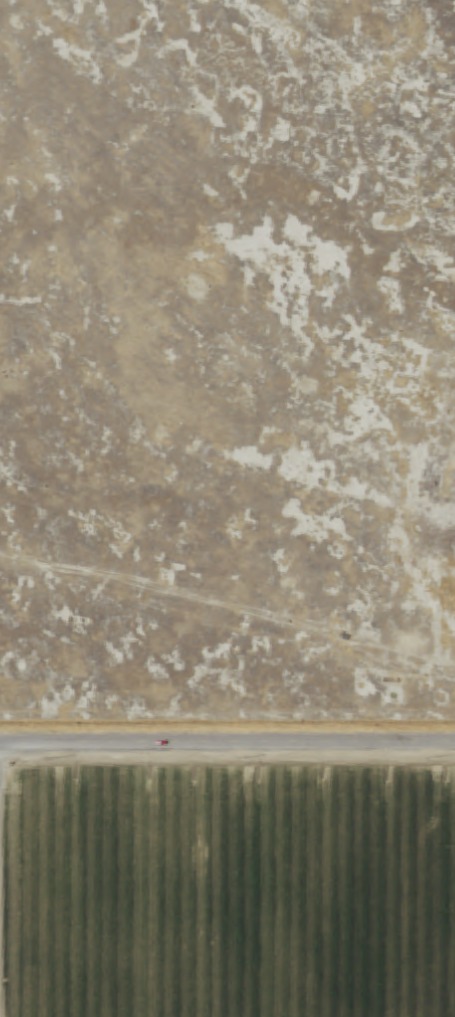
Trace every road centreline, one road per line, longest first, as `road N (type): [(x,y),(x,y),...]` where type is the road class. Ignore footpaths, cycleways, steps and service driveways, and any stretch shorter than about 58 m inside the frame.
road 1 (tertiary): [(0,742),(454,741)]

